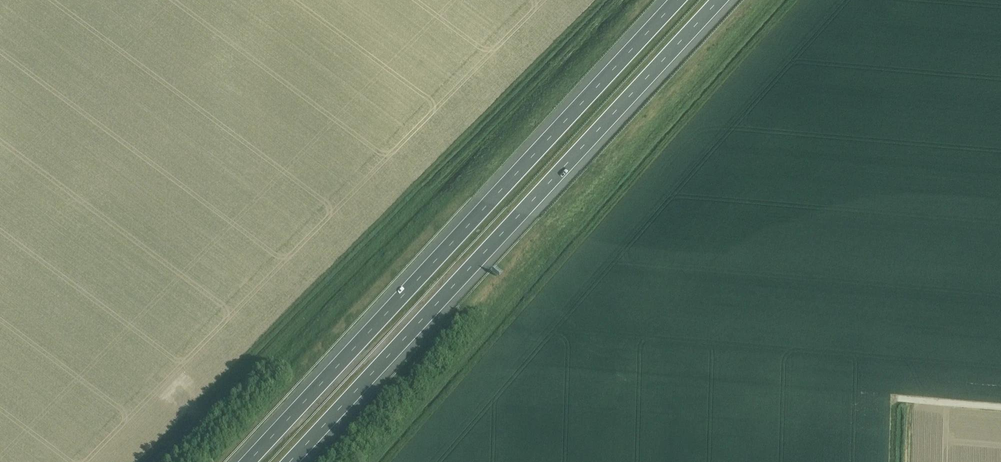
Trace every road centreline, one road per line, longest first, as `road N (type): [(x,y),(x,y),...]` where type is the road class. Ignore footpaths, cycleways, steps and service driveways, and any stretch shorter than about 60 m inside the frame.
road 1 (motorway): [(290,461),(720,0)]
road 2 (motorway): [(679,0),(249,461)]

